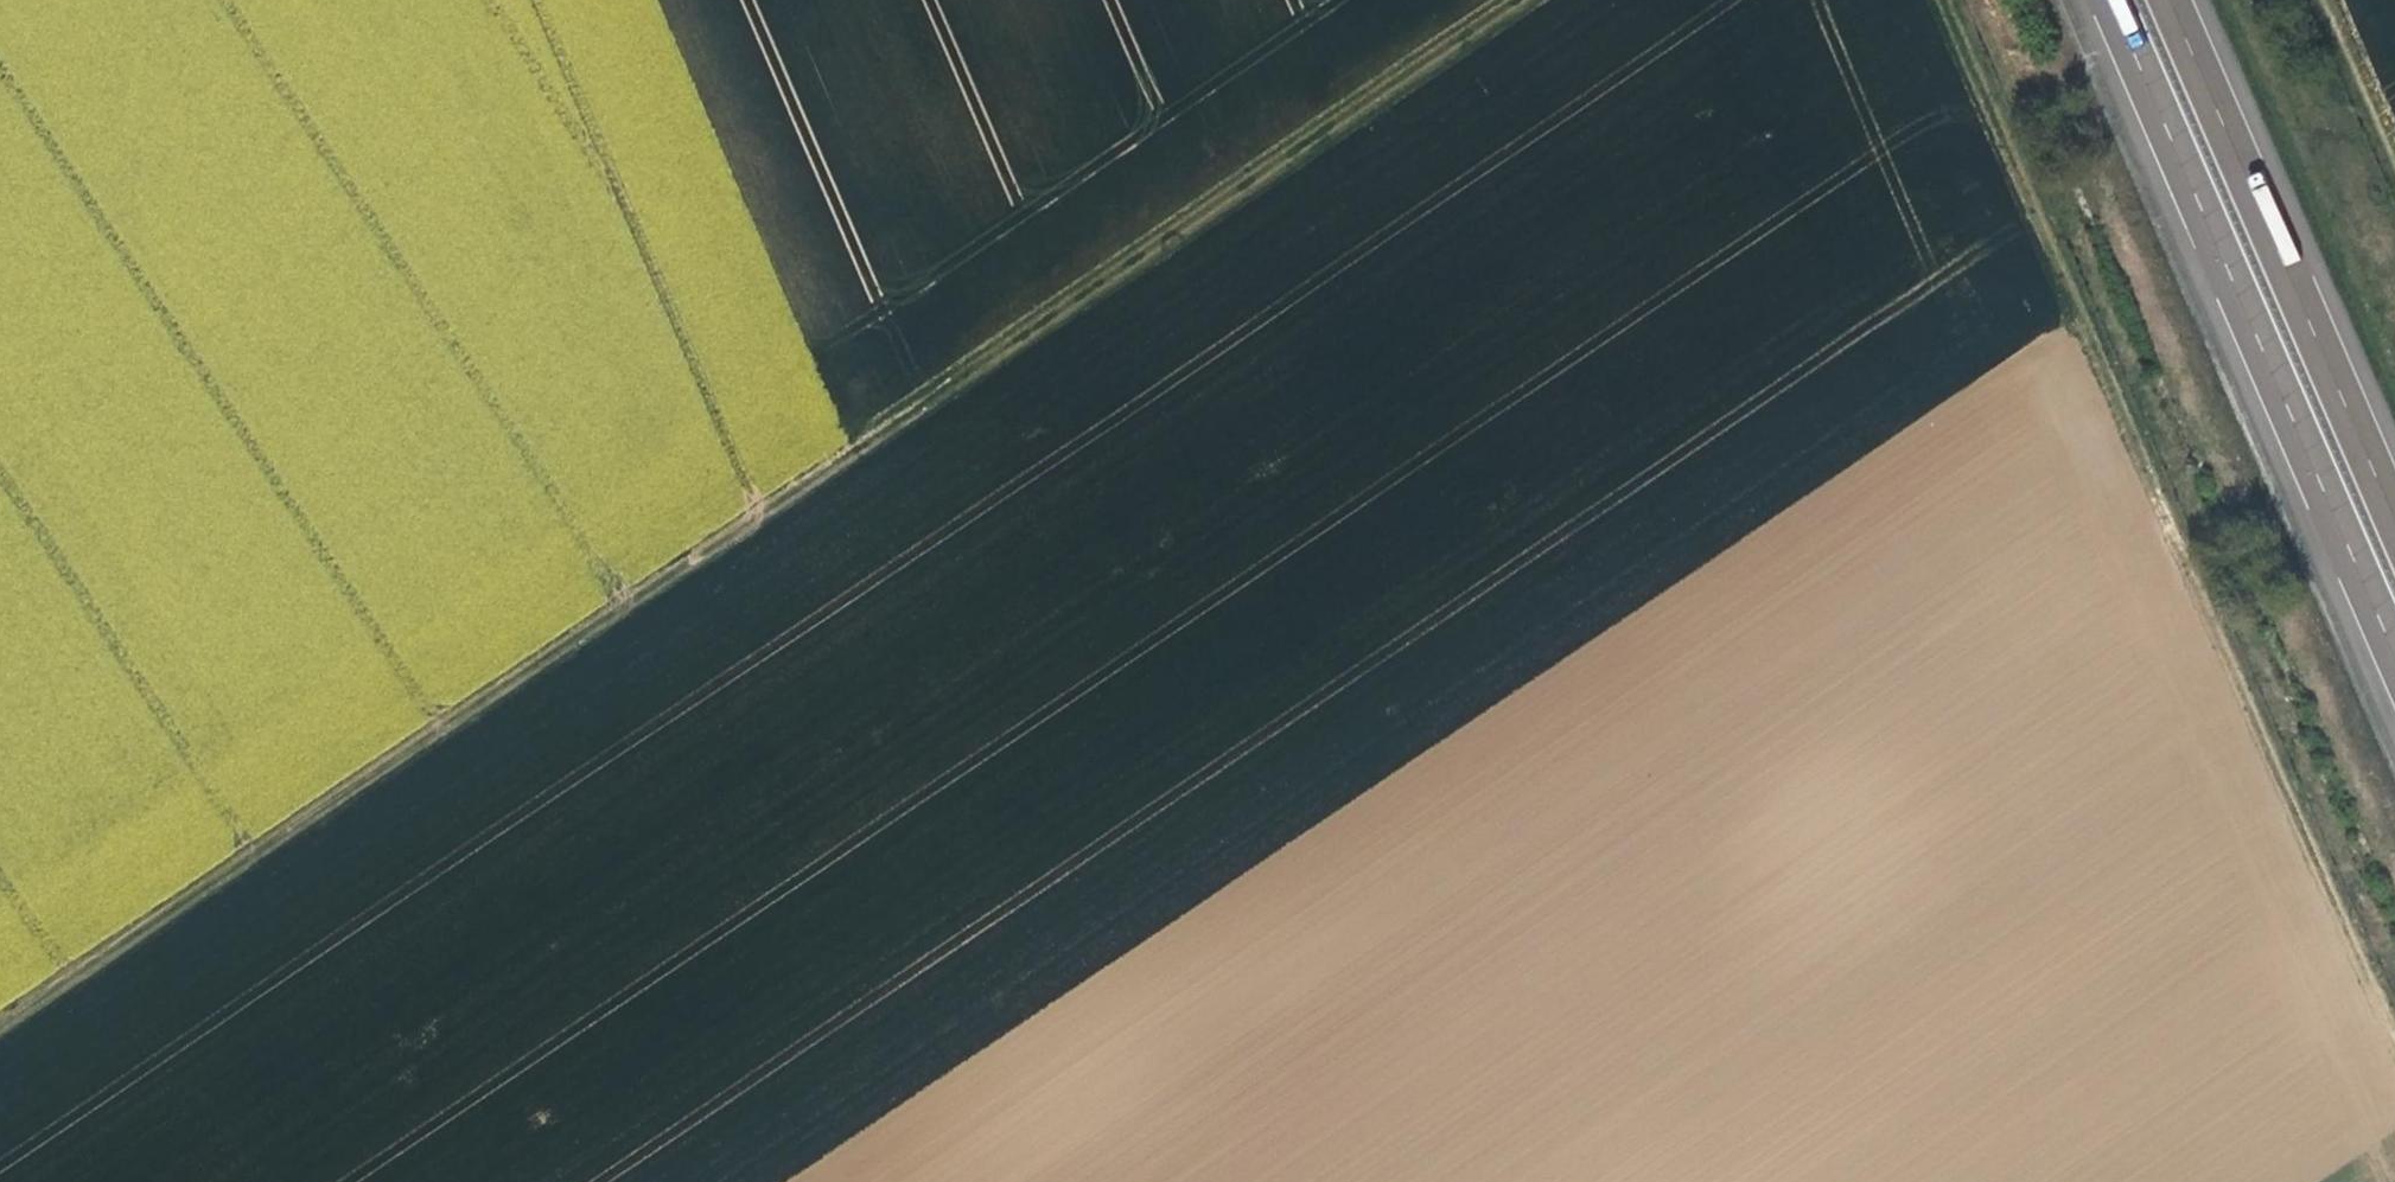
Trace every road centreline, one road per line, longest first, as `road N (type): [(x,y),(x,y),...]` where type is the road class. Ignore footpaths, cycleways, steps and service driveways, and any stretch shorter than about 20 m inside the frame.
road 1 (track): [(0,1021),(1528,0)]
road 2 (track): [(1941,0),(2081,305),(2394,1045)]
road 3 (motorway): [(2114,0),(2394,650)]
road 4 (motorway): [(2394,513),(2173,0)]
road 5 (track): [(2394,155),(2327,0)]

